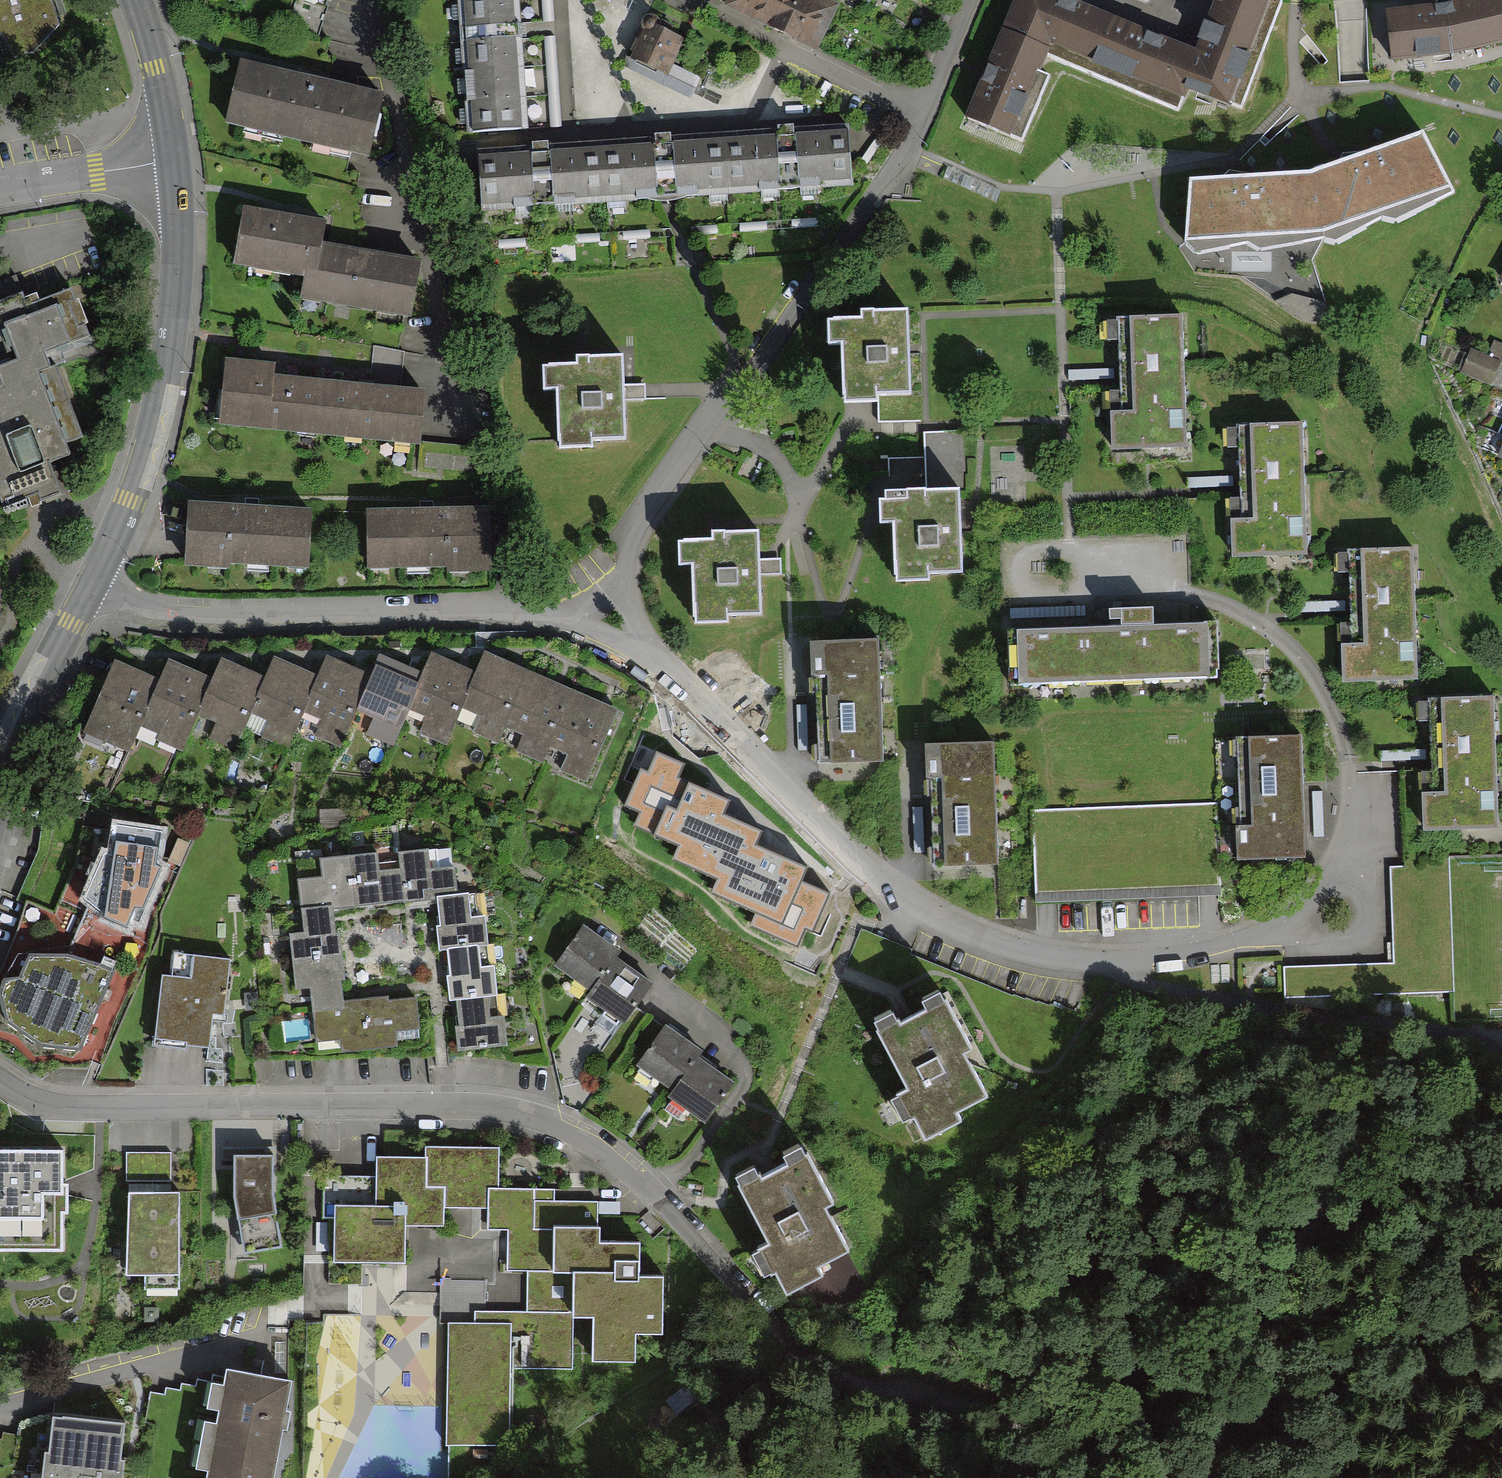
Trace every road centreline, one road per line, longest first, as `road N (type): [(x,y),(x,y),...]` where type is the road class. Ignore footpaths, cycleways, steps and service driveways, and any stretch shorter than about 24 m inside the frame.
road 1 (residential): [(0,1080),(57,1104),(442,1104),(518,1113),(581,1133),(643,1177),(787,1341)]
road 2 (residential): [(637,646),(874,875),(984,936),(1068,955),(1233,940),(1291,921),(1323,897),(1341,849)]
road 3 (residential): [(926,109),(897,171),(642,526),(624,575)]
road 4 (track): [(1501,1116),(1425,1113),(1392,1121),(1335,1171),(1293,1265),(1231,1348),(1211,1416),(1209,1477)]
road 5 (residential): [(87,588),(158,606),(235,612),(527,611),(574,619)]
road 6 (track): [(1501,1053),(1150,987),(1068,955)]
road 7 (residential): [(174,160),(174,299),(160,393),(129,500),(87,588)]
road 8 (track): [(787,1341),(1026,1432),(1083,1477)]
road 9 (residential): [(0,1405),(251,1340)]
road 10 (residential): [(693,0),(926,109)]
road 11 (residential): [(87,588),(25,703),(0,771)]
road 12 (residential): [(174,160),(0,190)]
road 13 (residential): [(136,0),(174,160)]

